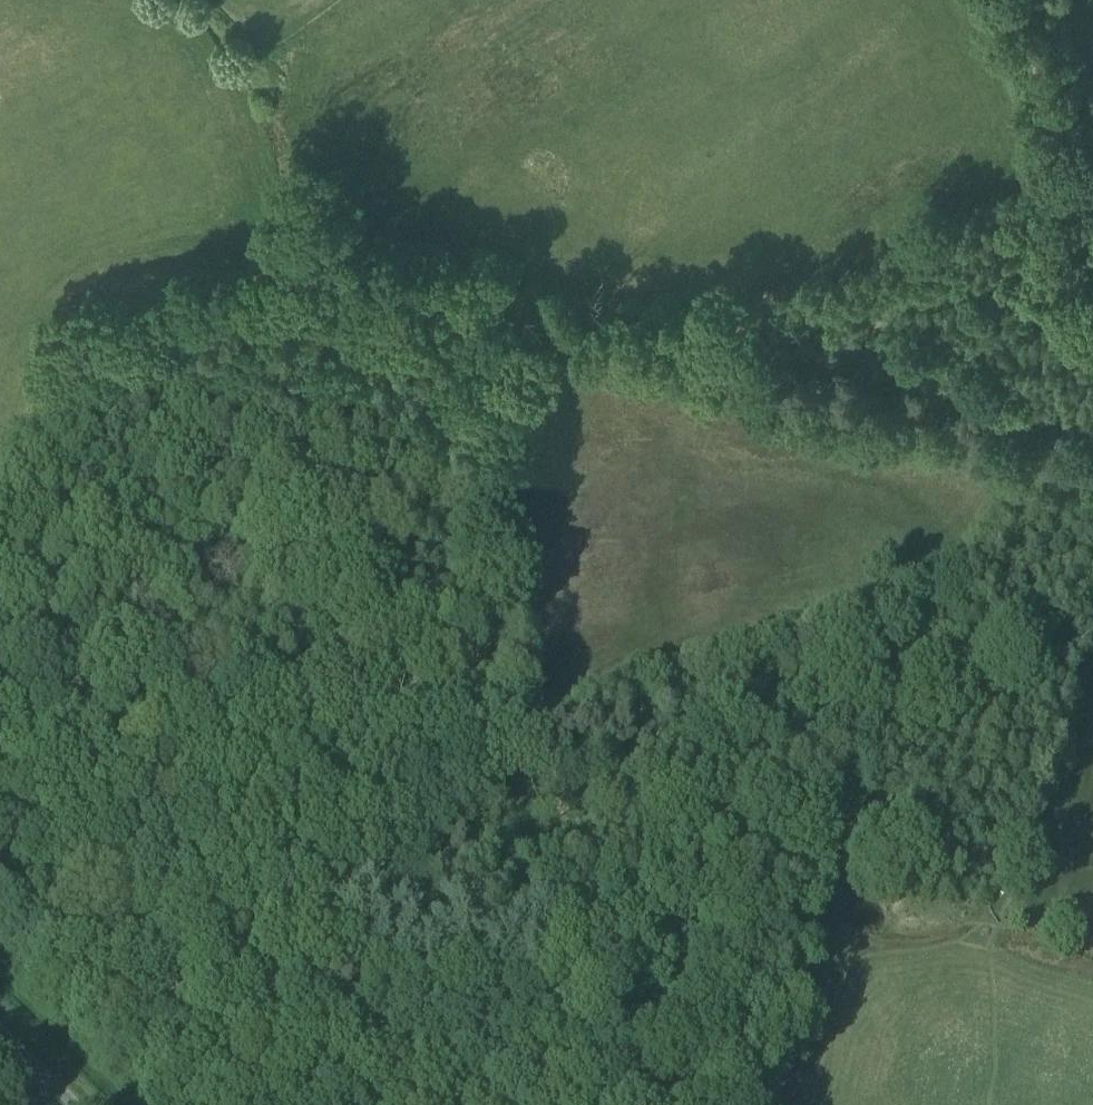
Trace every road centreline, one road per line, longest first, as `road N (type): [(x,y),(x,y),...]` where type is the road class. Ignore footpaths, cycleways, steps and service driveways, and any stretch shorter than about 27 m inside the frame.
road 1 (track): [(1015,0),(1092,240)]

